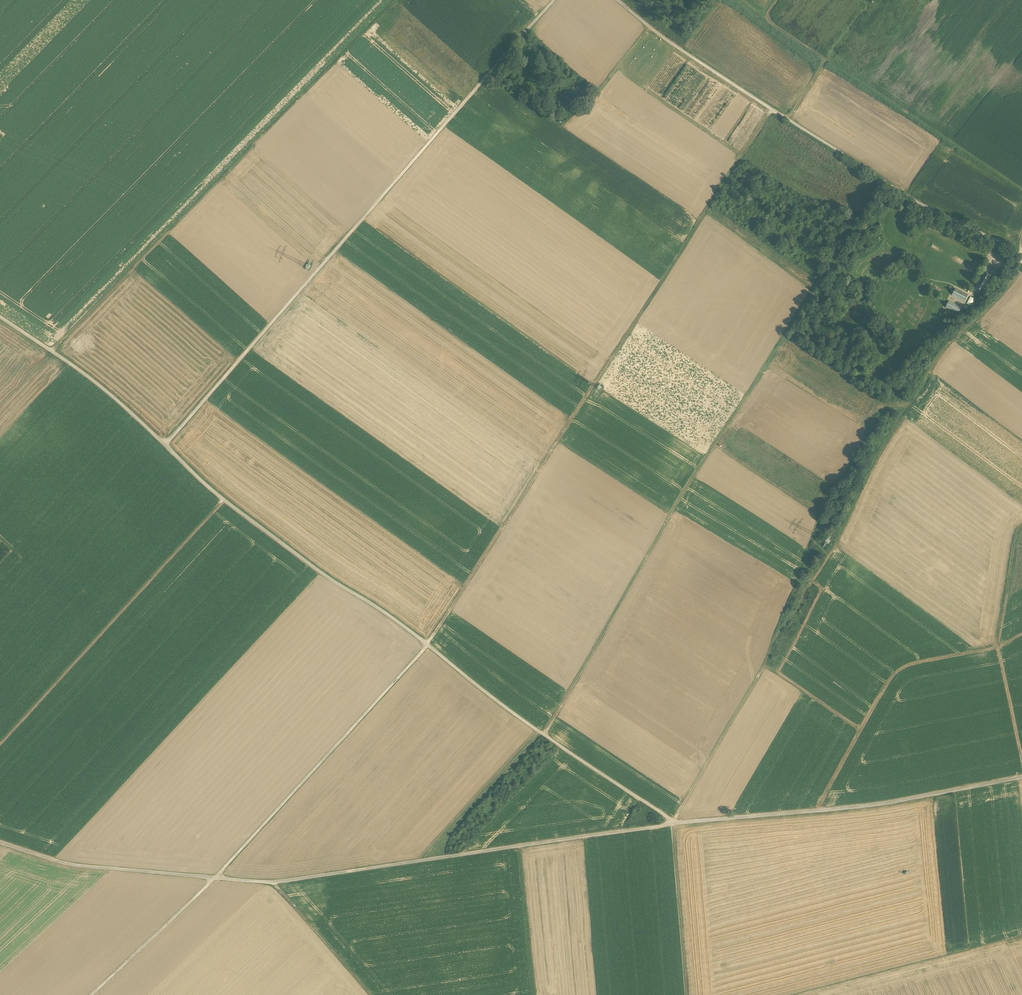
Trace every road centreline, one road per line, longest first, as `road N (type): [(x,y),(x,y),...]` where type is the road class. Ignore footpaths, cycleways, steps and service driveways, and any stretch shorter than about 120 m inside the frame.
road 1 (track): [(92,994),(215,878),(427,644),(775,114)]
road 2 (unclassified): [(0,843),(69,867),(276,885),(677,827),(890,807),(1021,777)]
road 3 (track): [(881,192),(670,520),(546,738)]
road 4 (track): [(168,448),(225,503),(677,827)]
road 5 (track): [(168,448),(561,0)]
road 6 (track): [(54,354),(405,0)]
road 7 (track): [(1021,254),(912,201),(680,50),(617,0)]
road 8 (track): [(1021,270),(930,370),(929,387),(869,477),(768,668)]
road 9 (track): [(741,0),(1021,188)]
road 10 (track): [(225,503),(0,751)]
road 11 (track): [(813,994),(1021,937)]
road 12 (track): [(489,81),(576,121),(652,30)]
road 13 (track): [(145,425),(27,558),(0,535)]
road 14 (track): [(0,318),(98,385),(168,448)]
road 15 (track): [(822,813),(863,736),(768,668)]
road 16 (track): [(677,827),(768,668)]
road 17 (track): [(1001,649),(902,672),(863,736)]
road 18 (track): [(677,827),(690,994)]
road 19 (track): [(537,994),(523,849)]
road 20 (track): [(373,994),(278,885)]
road 21 (track): [(559,447),(670,520)]

